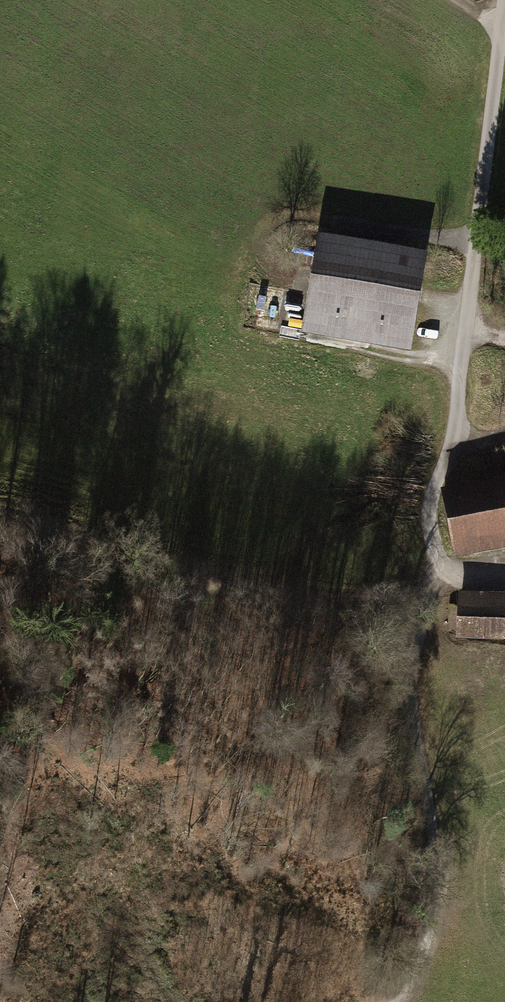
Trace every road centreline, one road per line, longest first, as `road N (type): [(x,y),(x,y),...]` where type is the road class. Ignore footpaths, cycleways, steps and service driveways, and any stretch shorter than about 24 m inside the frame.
road 1 (track): [(449,568),(434,547),(430,509),(456,420),(504,0)]
road 2 (track): [(449,568),(413,662),(432,906),(421,953),(388,1001)]
road 3 (track): [(0,544),(338,597),(440,587)]
road 4 (track): [(475,244),(289,217),(271,226),(262,249),(270,265),(295,279)]
road 5 (track): [(462,364),(304,336)]

